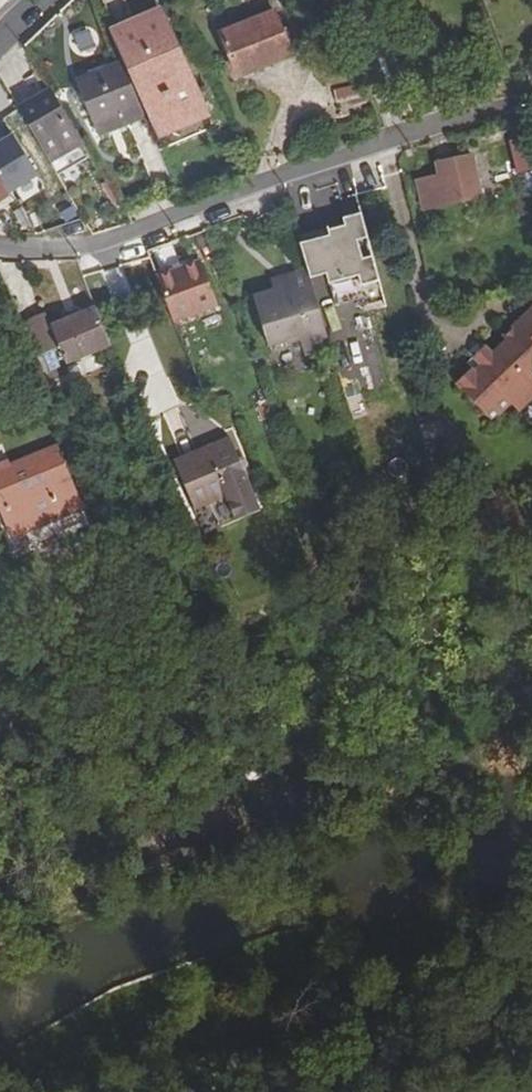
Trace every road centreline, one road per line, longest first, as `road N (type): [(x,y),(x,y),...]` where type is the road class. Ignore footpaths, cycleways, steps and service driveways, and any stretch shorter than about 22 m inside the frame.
road 1 (residential): [(531,98),(443,121),(98,248),(0,247)]

